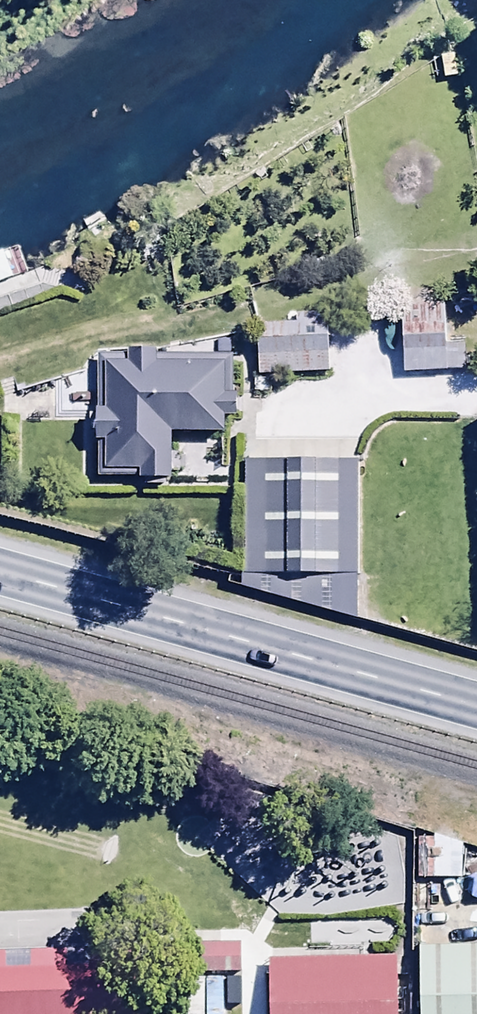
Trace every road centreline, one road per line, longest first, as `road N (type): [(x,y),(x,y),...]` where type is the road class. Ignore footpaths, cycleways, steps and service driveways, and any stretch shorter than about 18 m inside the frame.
road 1 (trunk): [(476,708),(0,578)]

